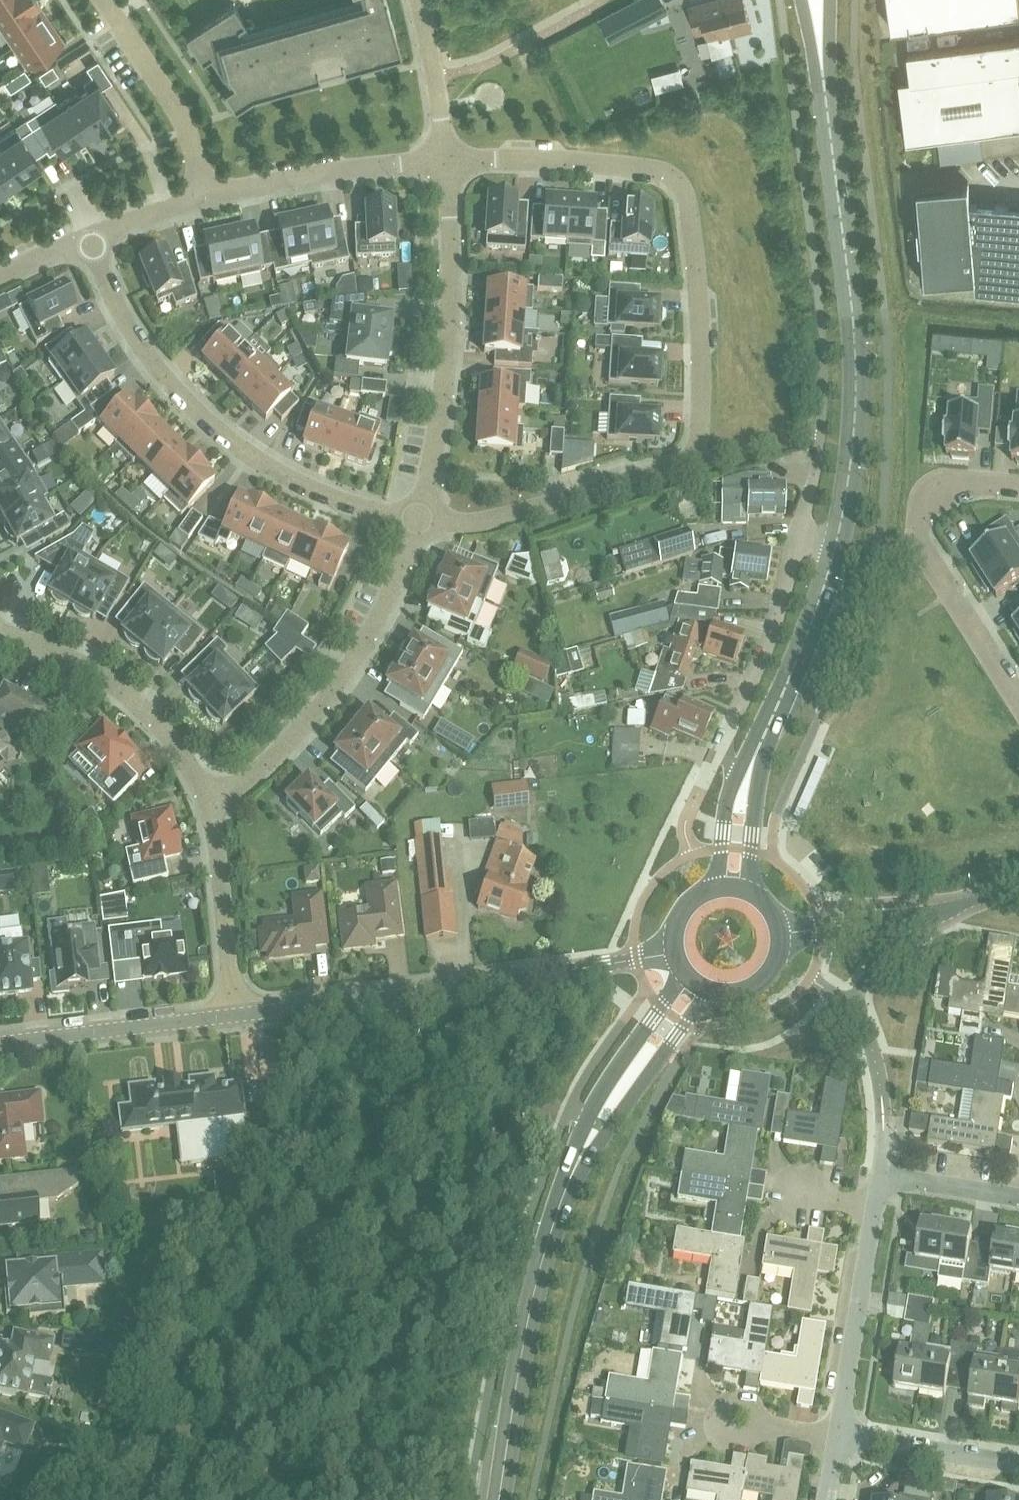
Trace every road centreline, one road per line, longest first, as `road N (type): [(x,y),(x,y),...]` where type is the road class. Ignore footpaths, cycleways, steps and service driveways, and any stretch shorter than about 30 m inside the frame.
road 1 (residential): [(416,523),(502,521),(635,482),(684,465),(701,431),(699,276),(681,186),(654,172),(446,160)]
road 2 (residential): [(94,238),(143,351),(204,419),(267,467),(416,523)]
road 3 (residential): [(235,1015),(608,964),(675,946)]
road 4 (secondary): [(498,1499),(550,1236),(573,1174),(628,1077)]
road 5 (secondary): [(838,540),(859,408),(838,174)]
road 6 (residential): [(416,523),(441,418),(452,313),(446,160)]
road 7 (residential): [(212,805),(291,749),(352,667),(399,581),(416,523)]
road 8 (residential): [(1018,695),(917,527),(925,499),(952,482),(1018,486)]
road 9 (residential): [(212,805),(171,740),(134,701),(97,675),(0,633)]
road 10 (secondary): [(746,782),(838,540)]
road 11 (residential): [(203,201),(446,160)]
road 12 (residential): [(0,1042),(235,1015)]
road 13 (residential): [(841,1434),(879,1206)]
road 14 (residential): [(203,201),(188,129),(103,0)]
road 15 (residential): [(799,532),(779,609),(724,739)]
road 16 (residential): [(235,1015),(212,805)]
road 17 (residential): [(1018,1465),(841,1434)]
road 18 (secondary): [(805,0),(838,174)]
road 19 (secondary): [(838,174),(830,0)]
road 20 (residential): [(446,160),(419,0)]
road 21 (tertiary): [(928,912),(778,935)]
road 22 (residential): [(1018,1196),(883,1178)]
road 23 (secondary): [(685,969),(644,1034),(628,1077)]
road 24 (secondary): [(628,1077),(663,1052),(707,987)]

